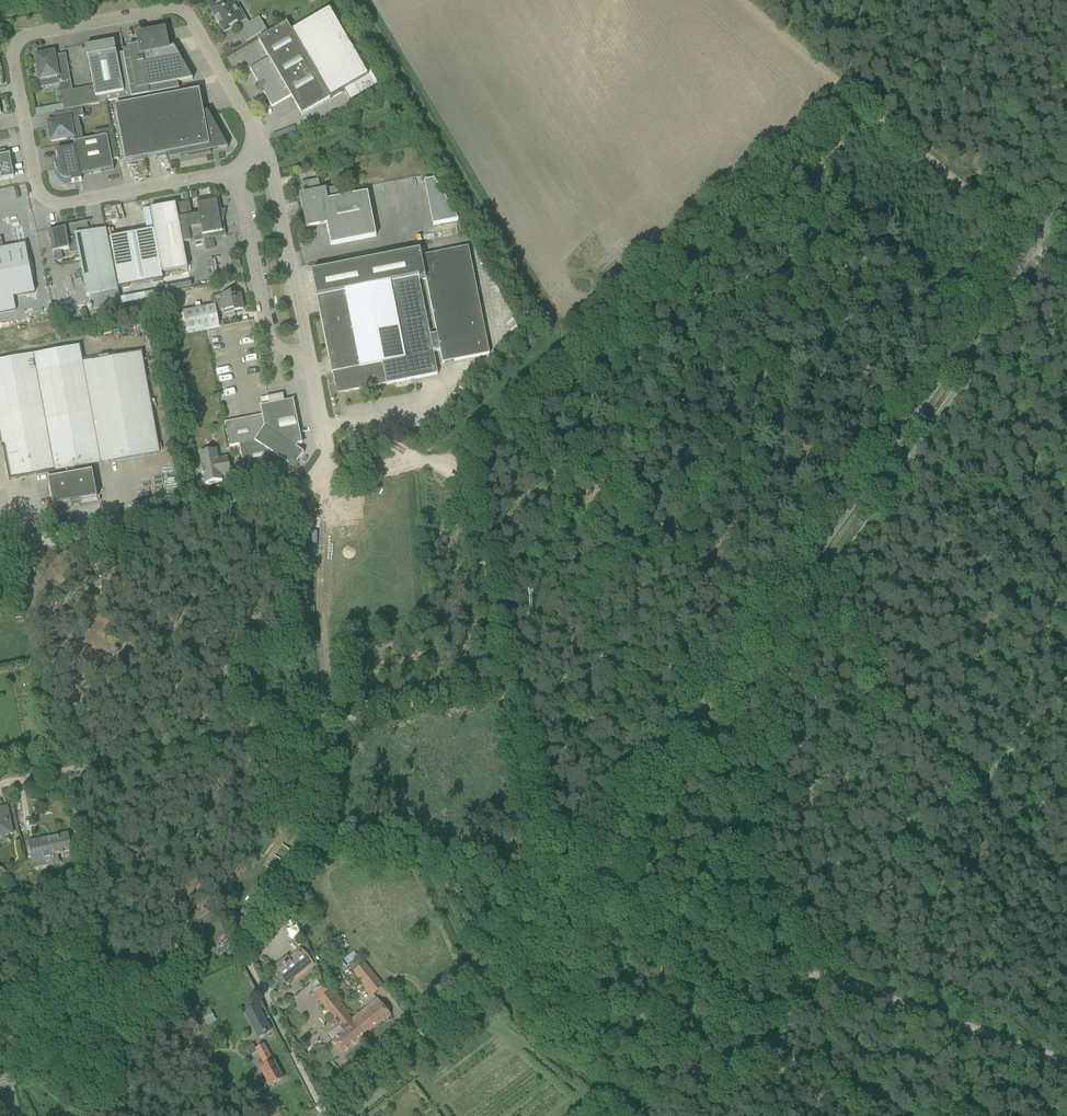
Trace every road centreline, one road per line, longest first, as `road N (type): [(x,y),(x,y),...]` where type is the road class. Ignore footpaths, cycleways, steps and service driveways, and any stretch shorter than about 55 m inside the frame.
road 1 (tertiary): [(592,869),(1066,195)]
road 2 (unclassified): [(260,139),(183,11),(16,42),(11,56),(44,199),(63,204),(235,171)]
road 3 (unclassified): [(1066,1063),(676,925),(592,869)]
road 4 (track): [(502,683),(27,779)]
road 5 (unclassified): [(0,547),(303,487),(322,474),(308,351)]
road 6 (track): [(563,358),(847,92)]
road 7 (tertiary): [(324,1115),(509,960)]
road 8 (track): [(502,683),(554,918)]
road 9 (track): [(1066,893),(991,804),(1066,706)]
road 10 (track): [(847,92),(1029,242)]
road 11 (track): [(455,453),(502,683)]
road 12 (unclassified): [(308,351),(260,139)]
road 13 (unclassified): [(235,171),(271,347),(308,351)]
road 14 (track): [(455,453),(563,358)]
road 15 (track): [(740,0),(847,92)]
road 16 (track): [(322,474),(335,482),(455,453)]

